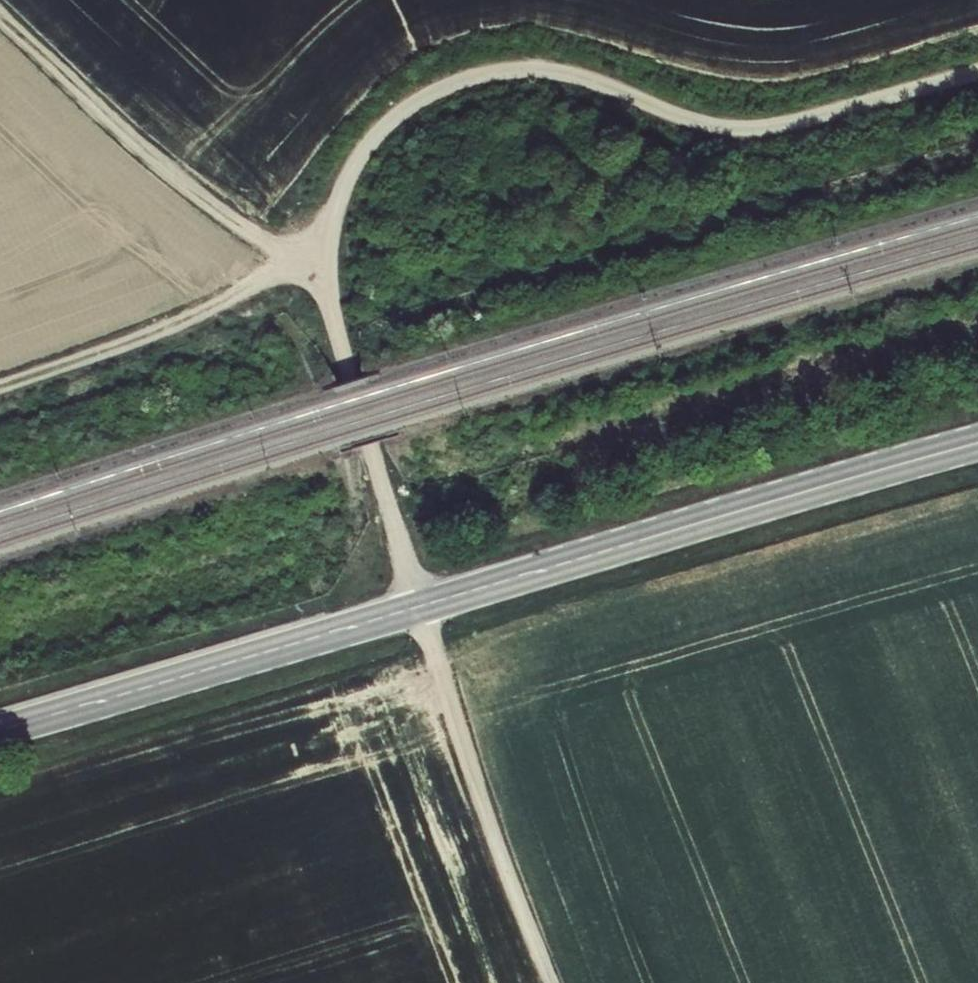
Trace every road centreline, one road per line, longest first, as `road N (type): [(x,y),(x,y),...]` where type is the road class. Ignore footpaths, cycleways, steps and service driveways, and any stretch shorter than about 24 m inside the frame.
road 1 (track): [(977,76),(732,139),(559,81),(519,78),(455,86),(407,105),(373,132),(331,198),(322,257),(419,608)]
road 2 (secondary): [(977,445),(0,732)]
road 3 (track): [(322,257),(235,224),(0,18)]
road 4 (track): [(550,982),(490,832),(419,608)]
road 5 (track): [(322,257),(179,325),(0,388)]

